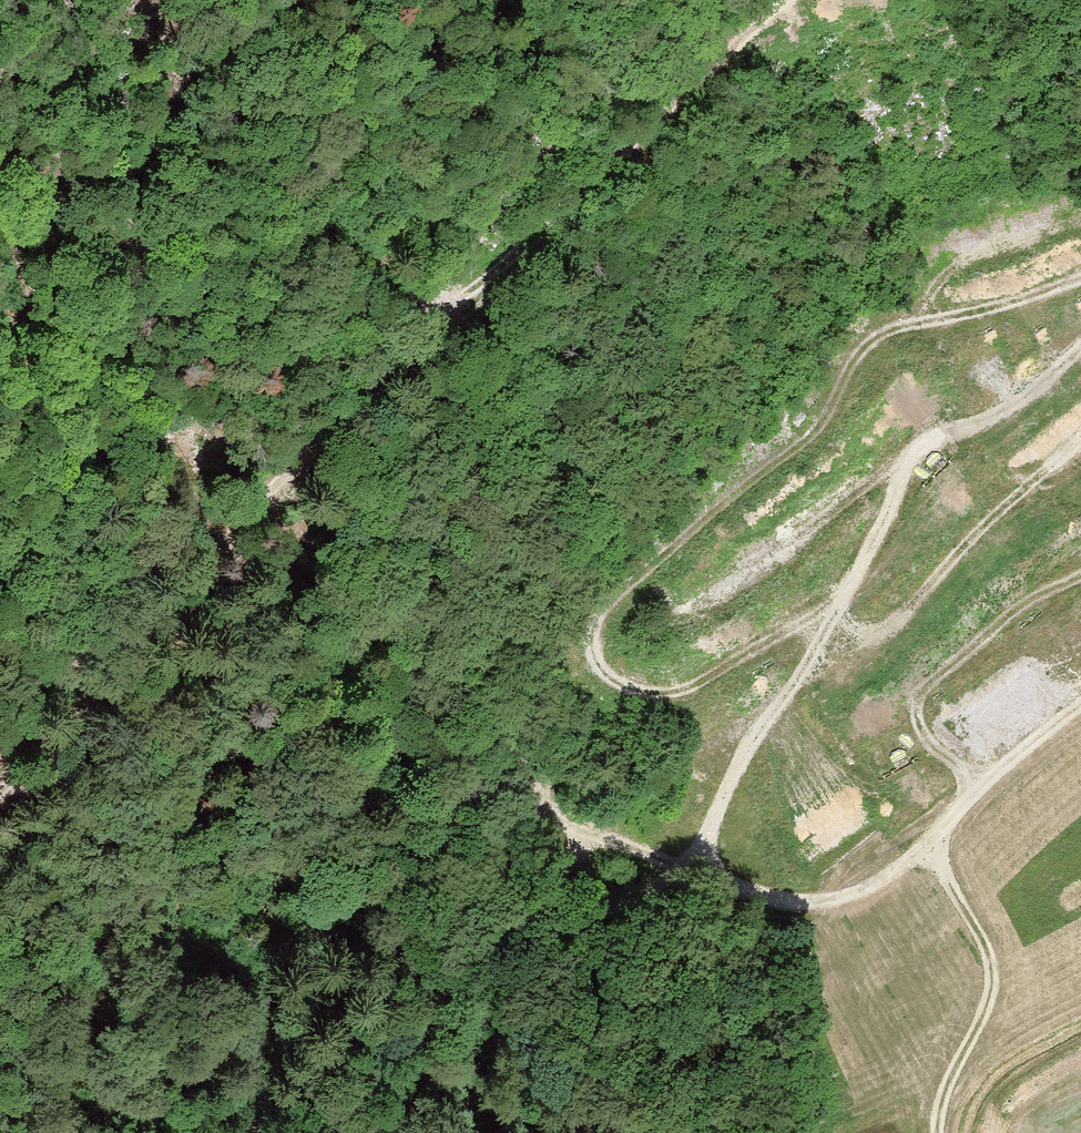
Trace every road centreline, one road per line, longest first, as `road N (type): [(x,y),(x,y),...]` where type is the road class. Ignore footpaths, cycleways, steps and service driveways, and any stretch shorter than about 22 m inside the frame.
road 1 (track): [(791,0),(381,379),(258,507),(47,759),(0,795)]
road 2 (track): [(1080,280),(878,340),(834,420),(668,553),(602,642),(610,676),(640,689),(676,691),(758,654)]
road 3 (track): [(696,847),(858,585),(919,449),(1011,410),(1080,355)]
road 4 (track): [(248,1132),(298,1099),(424,962),(541,915),(722,882)]
road 5 (track): [(696,847),(714,875),(746,900),(780,909),(885,885),(1080,708)]
road 6 (track): [(667,0),(543,141),(437,298),(419,341)]

